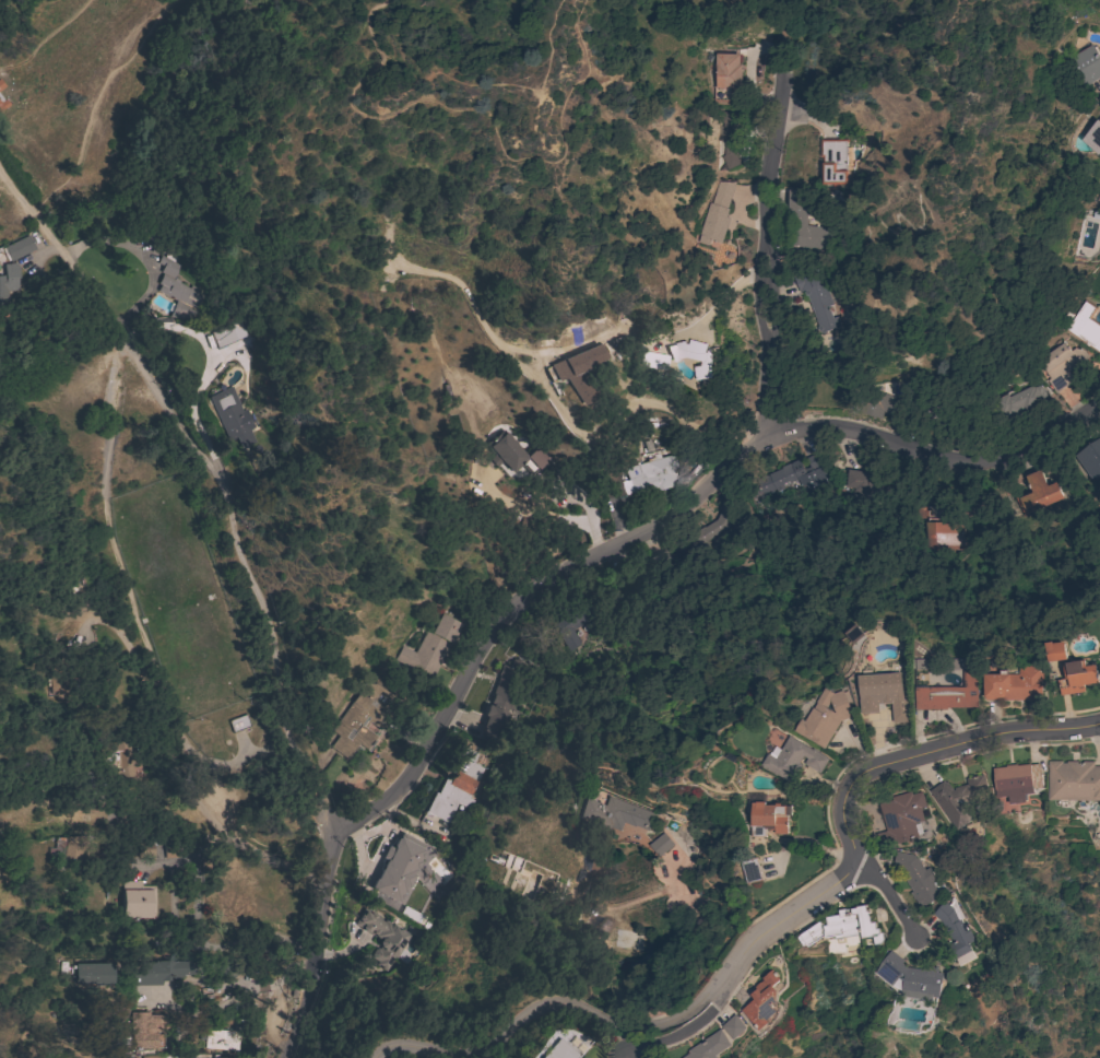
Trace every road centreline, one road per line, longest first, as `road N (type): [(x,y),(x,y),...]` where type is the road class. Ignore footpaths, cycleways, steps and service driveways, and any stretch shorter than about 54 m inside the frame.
road 1 (residential): [(334,832),(413,777),(489,634),(530,592),(557,571),(666,532),(723,471),(769,439),(885,442),(991,474),(1099,408)]
road 2 (residential): [(374,1057),(390,1046),(487,1053),(549,1002),(618,1028),(672,1023),(719,992),(758,936),(863,865),(839,814),(850,779),(1012,731),(1099,722)]
road 3 (track): [(265,609),(227,490),(0,164)]
road 4 (residential): [(289,1057),(318,964),(334,832),(292,742),(265,609)]
road 5 (residential): [(781,84),(769,216),(769,439)]

